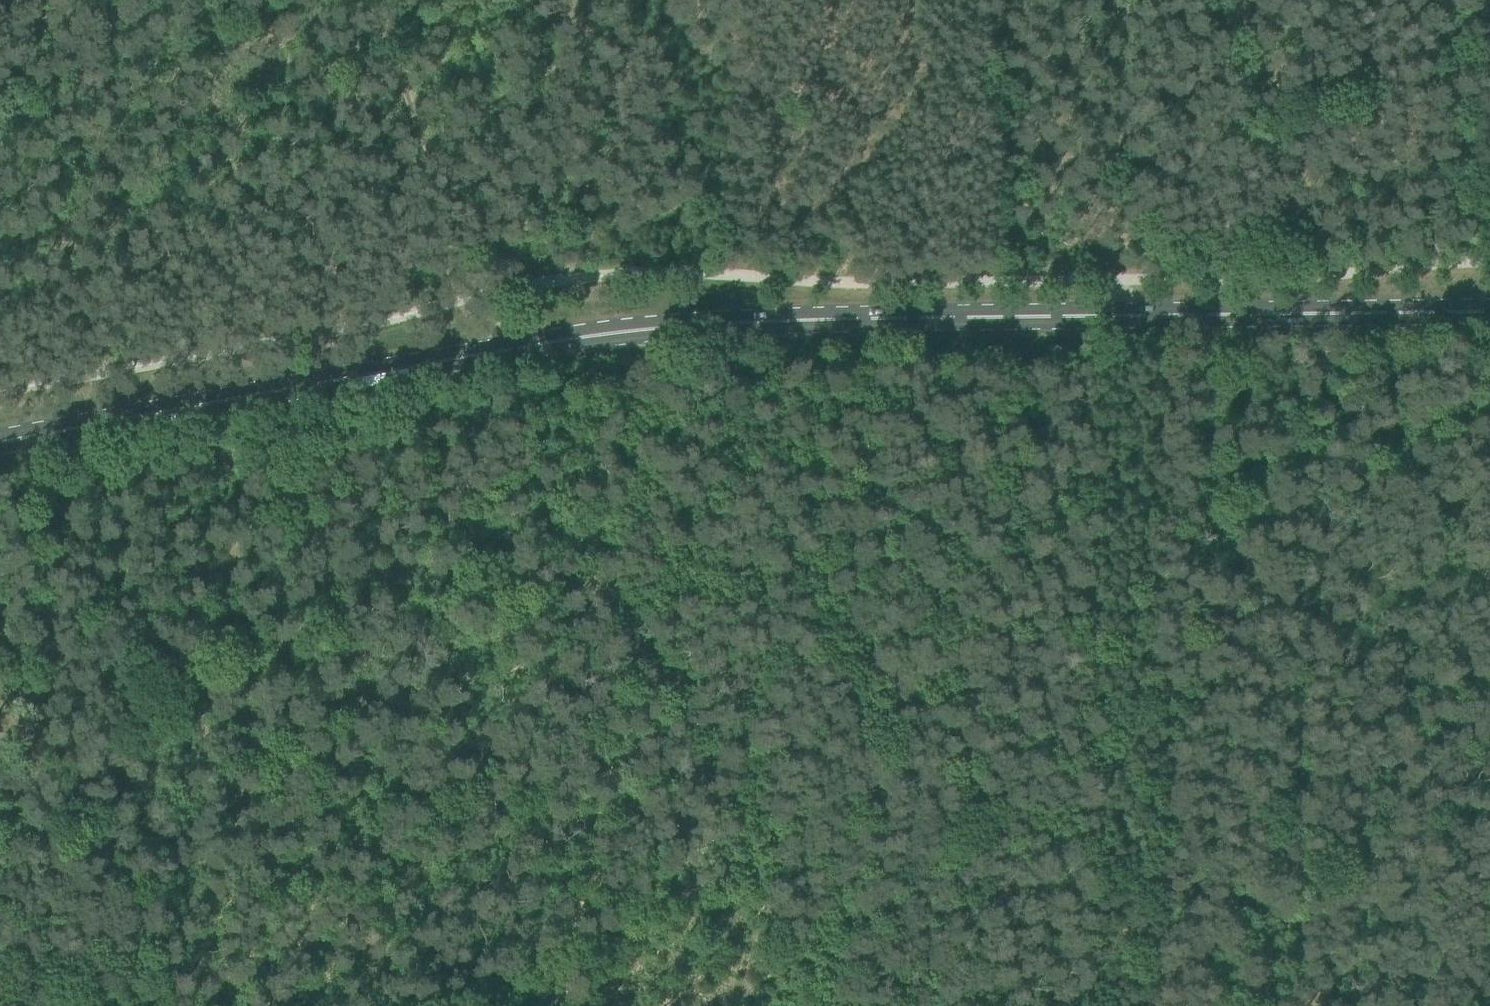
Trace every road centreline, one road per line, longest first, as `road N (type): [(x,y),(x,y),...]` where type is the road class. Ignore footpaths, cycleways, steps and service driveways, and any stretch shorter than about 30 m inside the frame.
road 1 (primary): [(0,442),(642,330),(774,320),(1489,311)]
road 2 (track): [(157,1005),(0,620)]

